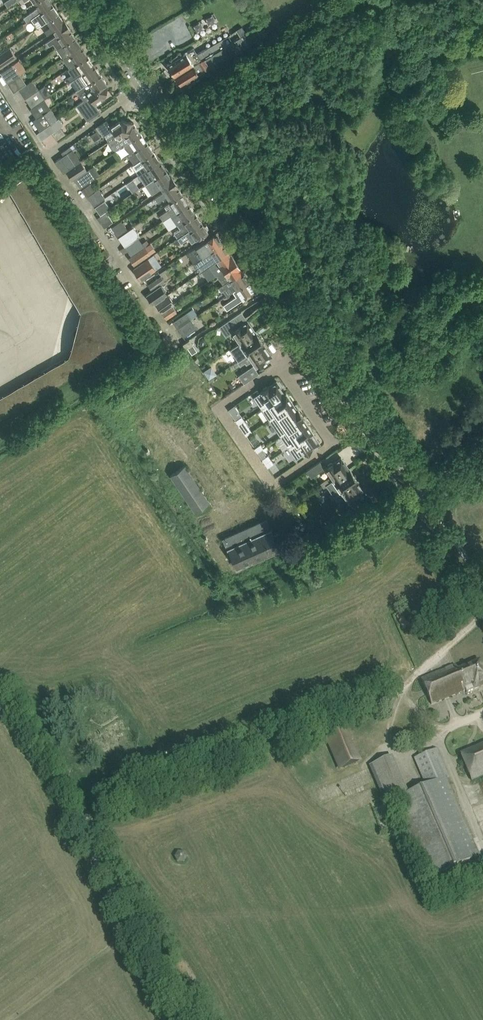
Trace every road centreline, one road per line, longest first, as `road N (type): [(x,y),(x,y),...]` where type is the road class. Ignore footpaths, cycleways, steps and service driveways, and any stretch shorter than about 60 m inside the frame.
road 1 (unclassified): [(85,0),(402,465),(437,480),(482,461)]
road 2 (track): [(482,615),(405,691),(73,827),(132,930)]
road 3 (track): [(421,479),(477,588),(482,615)]
road 4 (track): [(14,1019),(132,930)]

